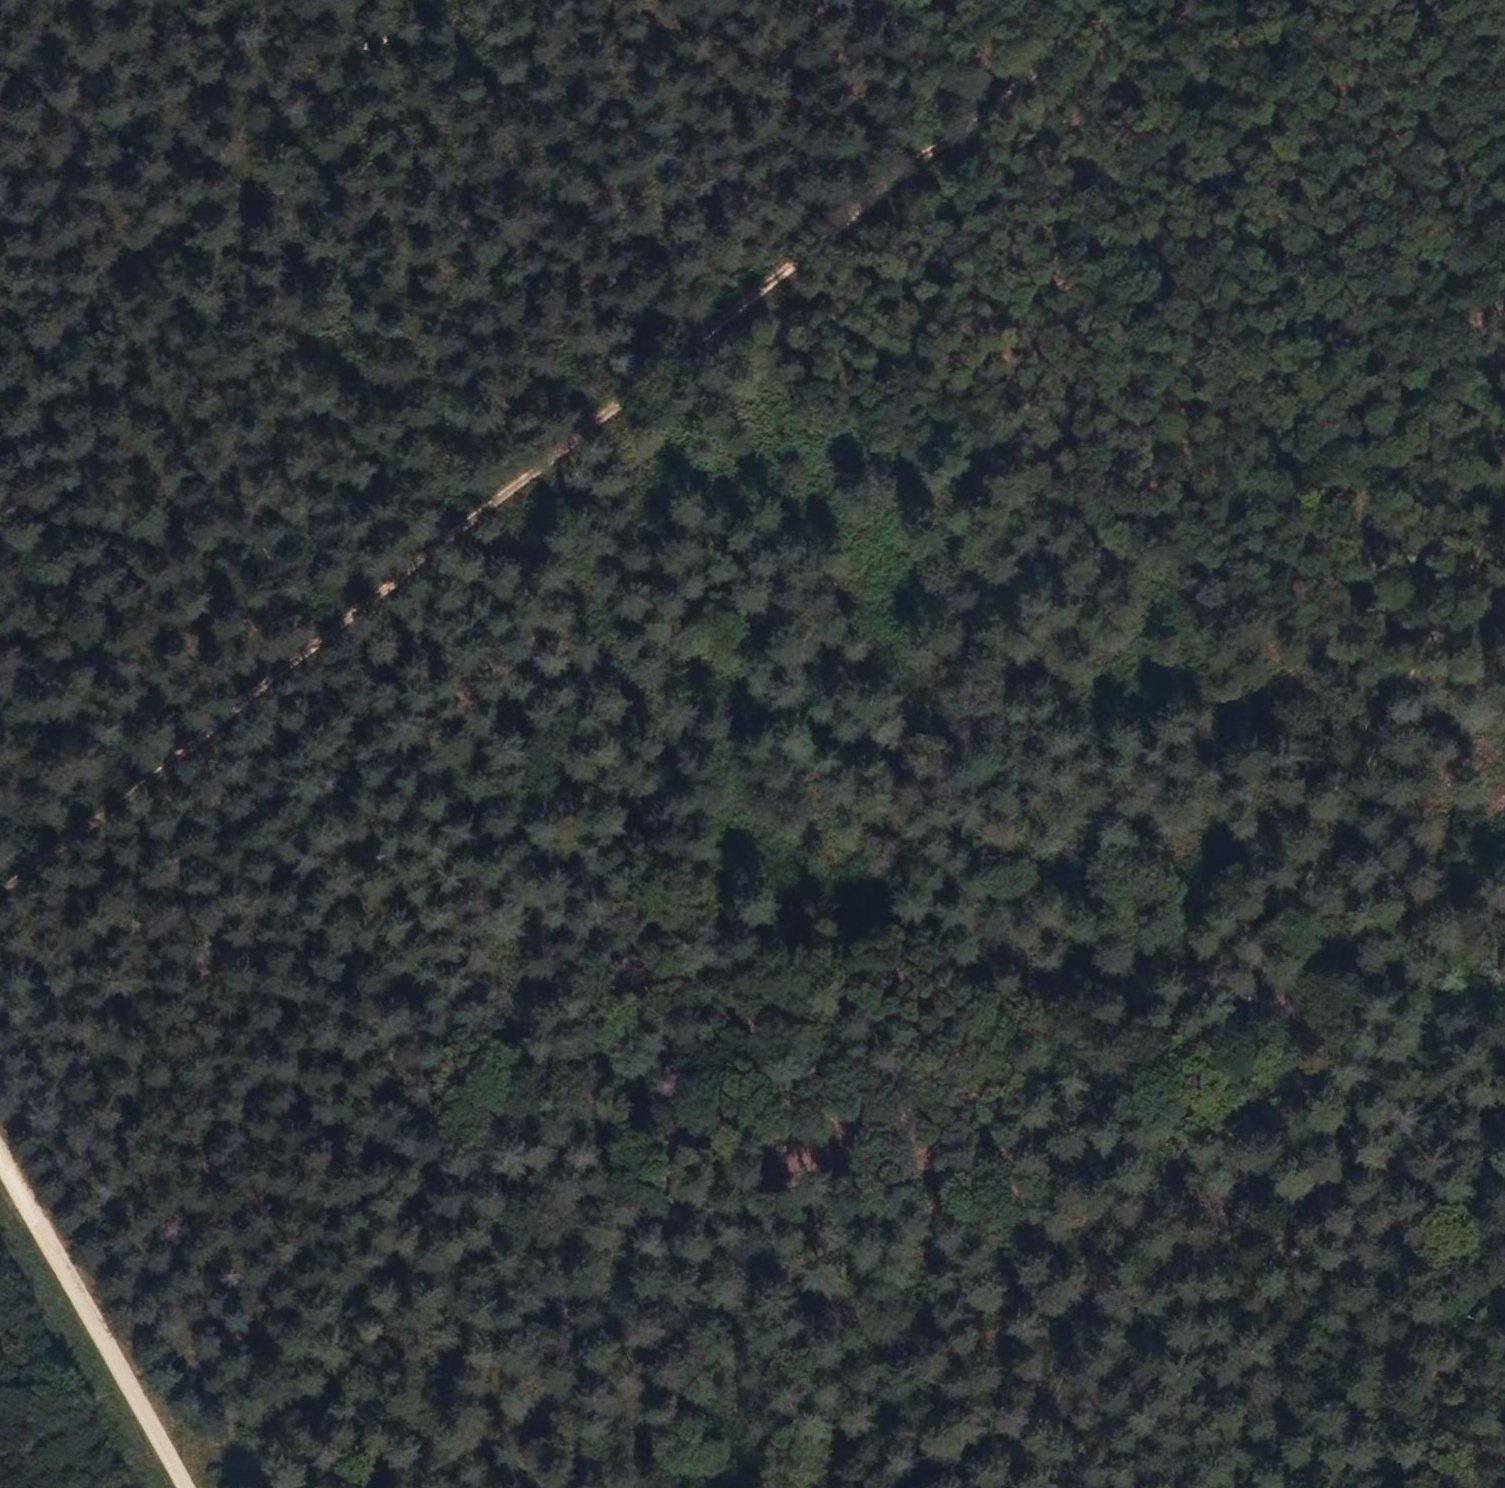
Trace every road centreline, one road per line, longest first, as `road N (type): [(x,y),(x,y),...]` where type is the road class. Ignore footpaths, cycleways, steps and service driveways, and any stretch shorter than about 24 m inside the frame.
road 1 (track): [(0,1162),(184,1487)]

